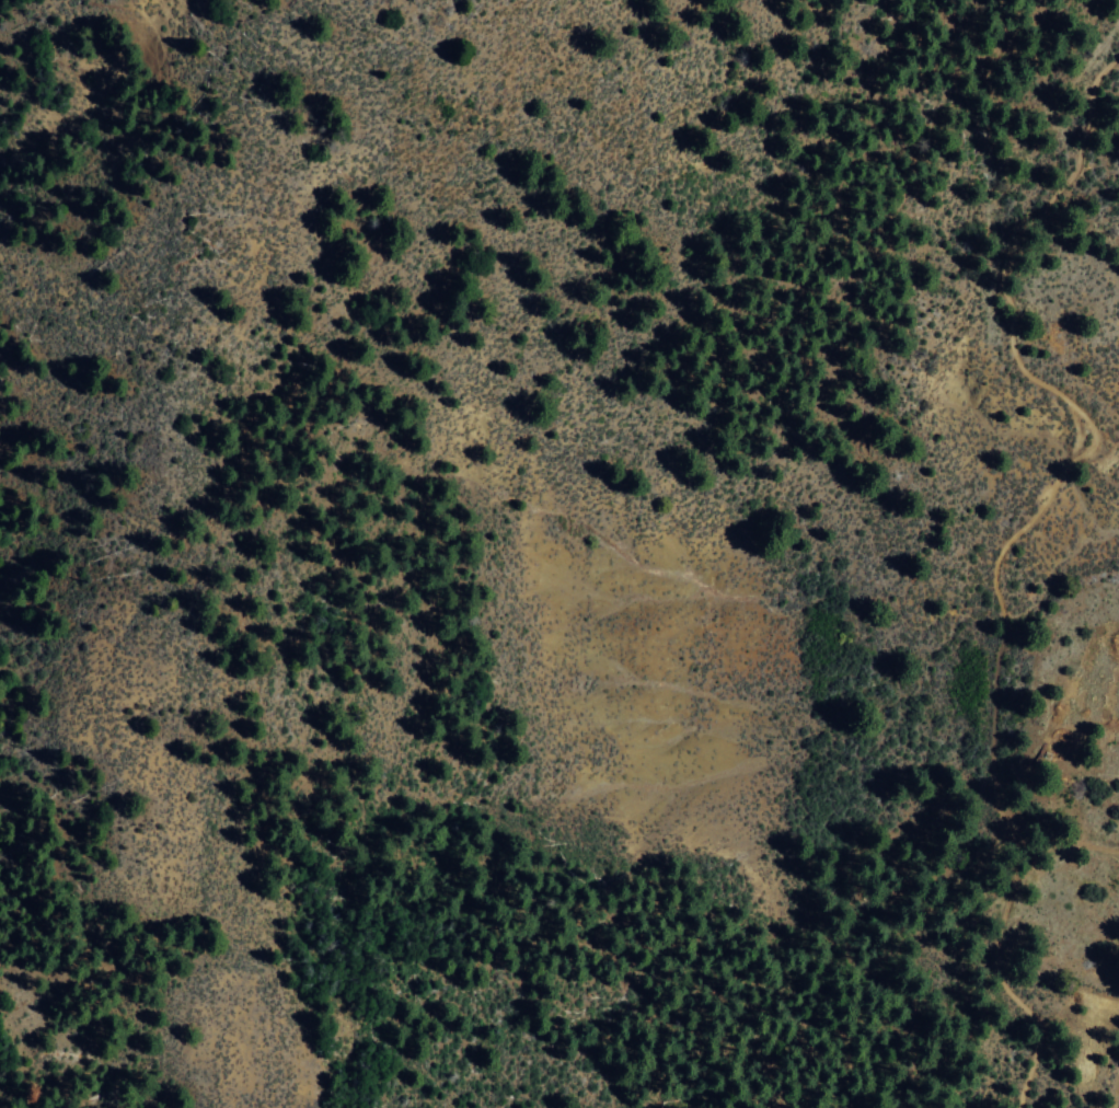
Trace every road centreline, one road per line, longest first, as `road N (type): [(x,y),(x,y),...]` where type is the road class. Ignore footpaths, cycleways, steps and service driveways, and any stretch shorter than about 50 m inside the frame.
road 1 (track): [(1028,1071),(1036,1030),(997,978),(1007,815),(991,794),(993,678),(1003,628),(992,572),(1075,442),(1069,404),(1013,356),(997,259),(1000,244),(1070,176),(1096,77),(1118,52)]

